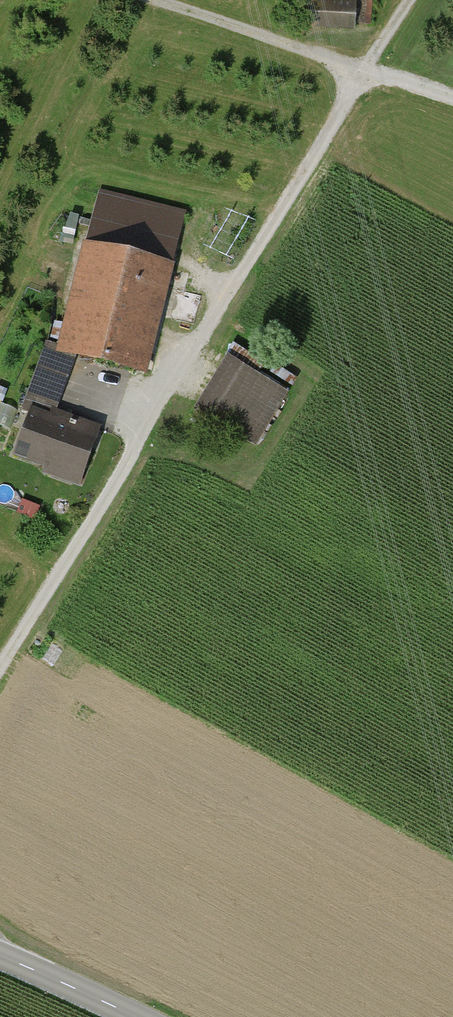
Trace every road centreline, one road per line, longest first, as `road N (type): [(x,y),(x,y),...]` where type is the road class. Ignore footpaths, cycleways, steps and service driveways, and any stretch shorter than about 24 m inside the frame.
road 1 (track): [(0,670),(407,0)]
road 2 (track): [(452,97),(157,0)]
road 3 (tertiary): [(136,1016),(0,955)]

